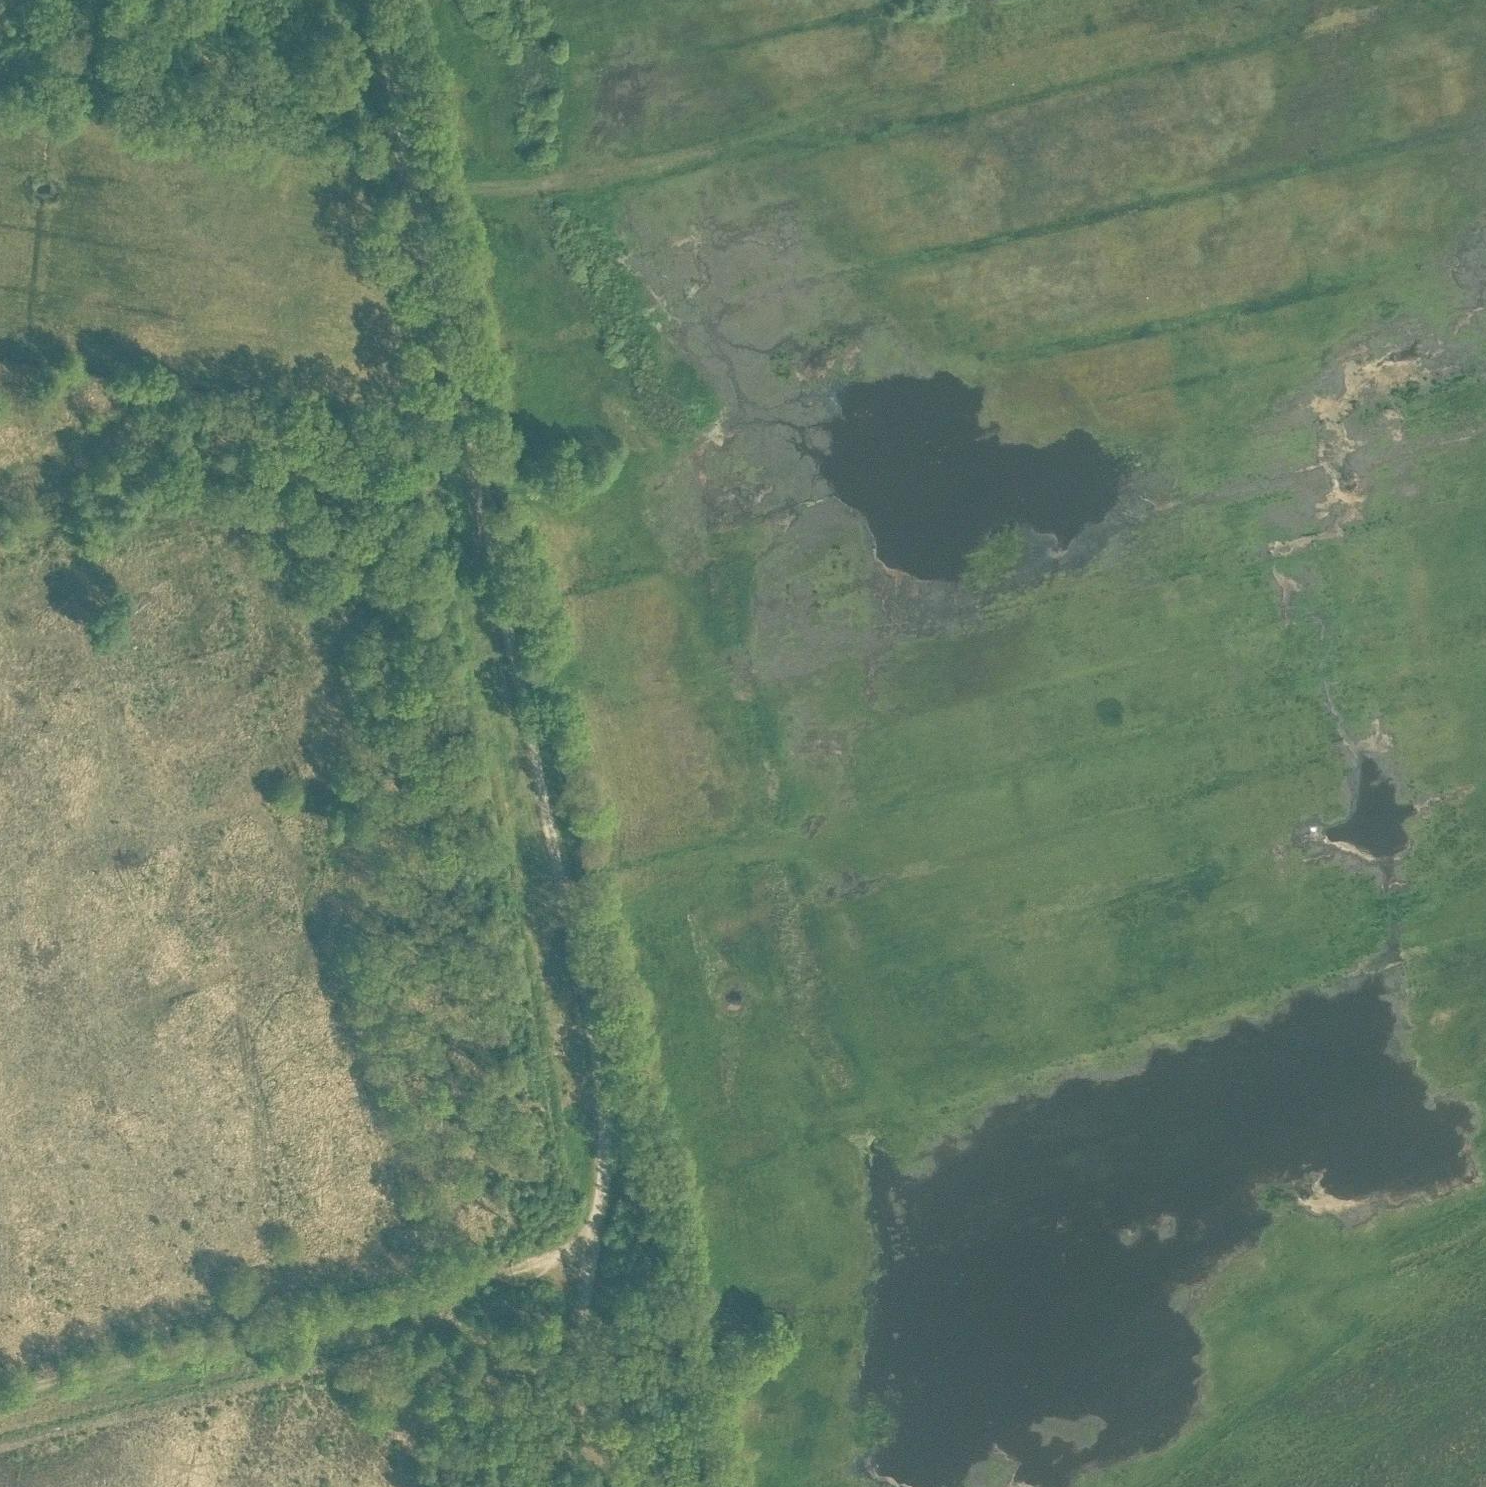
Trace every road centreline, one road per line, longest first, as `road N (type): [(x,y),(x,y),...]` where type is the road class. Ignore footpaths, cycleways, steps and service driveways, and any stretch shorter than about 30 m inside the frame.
road 1 (track): [(369,0),(597,1062),(605,1164),(586,1286)]
road 2 (track): [(0,1394),(538,1264),(586,1286)]
road 3 (track): [(586,1286),(580,1402),(598,1437),(648,1486)]

